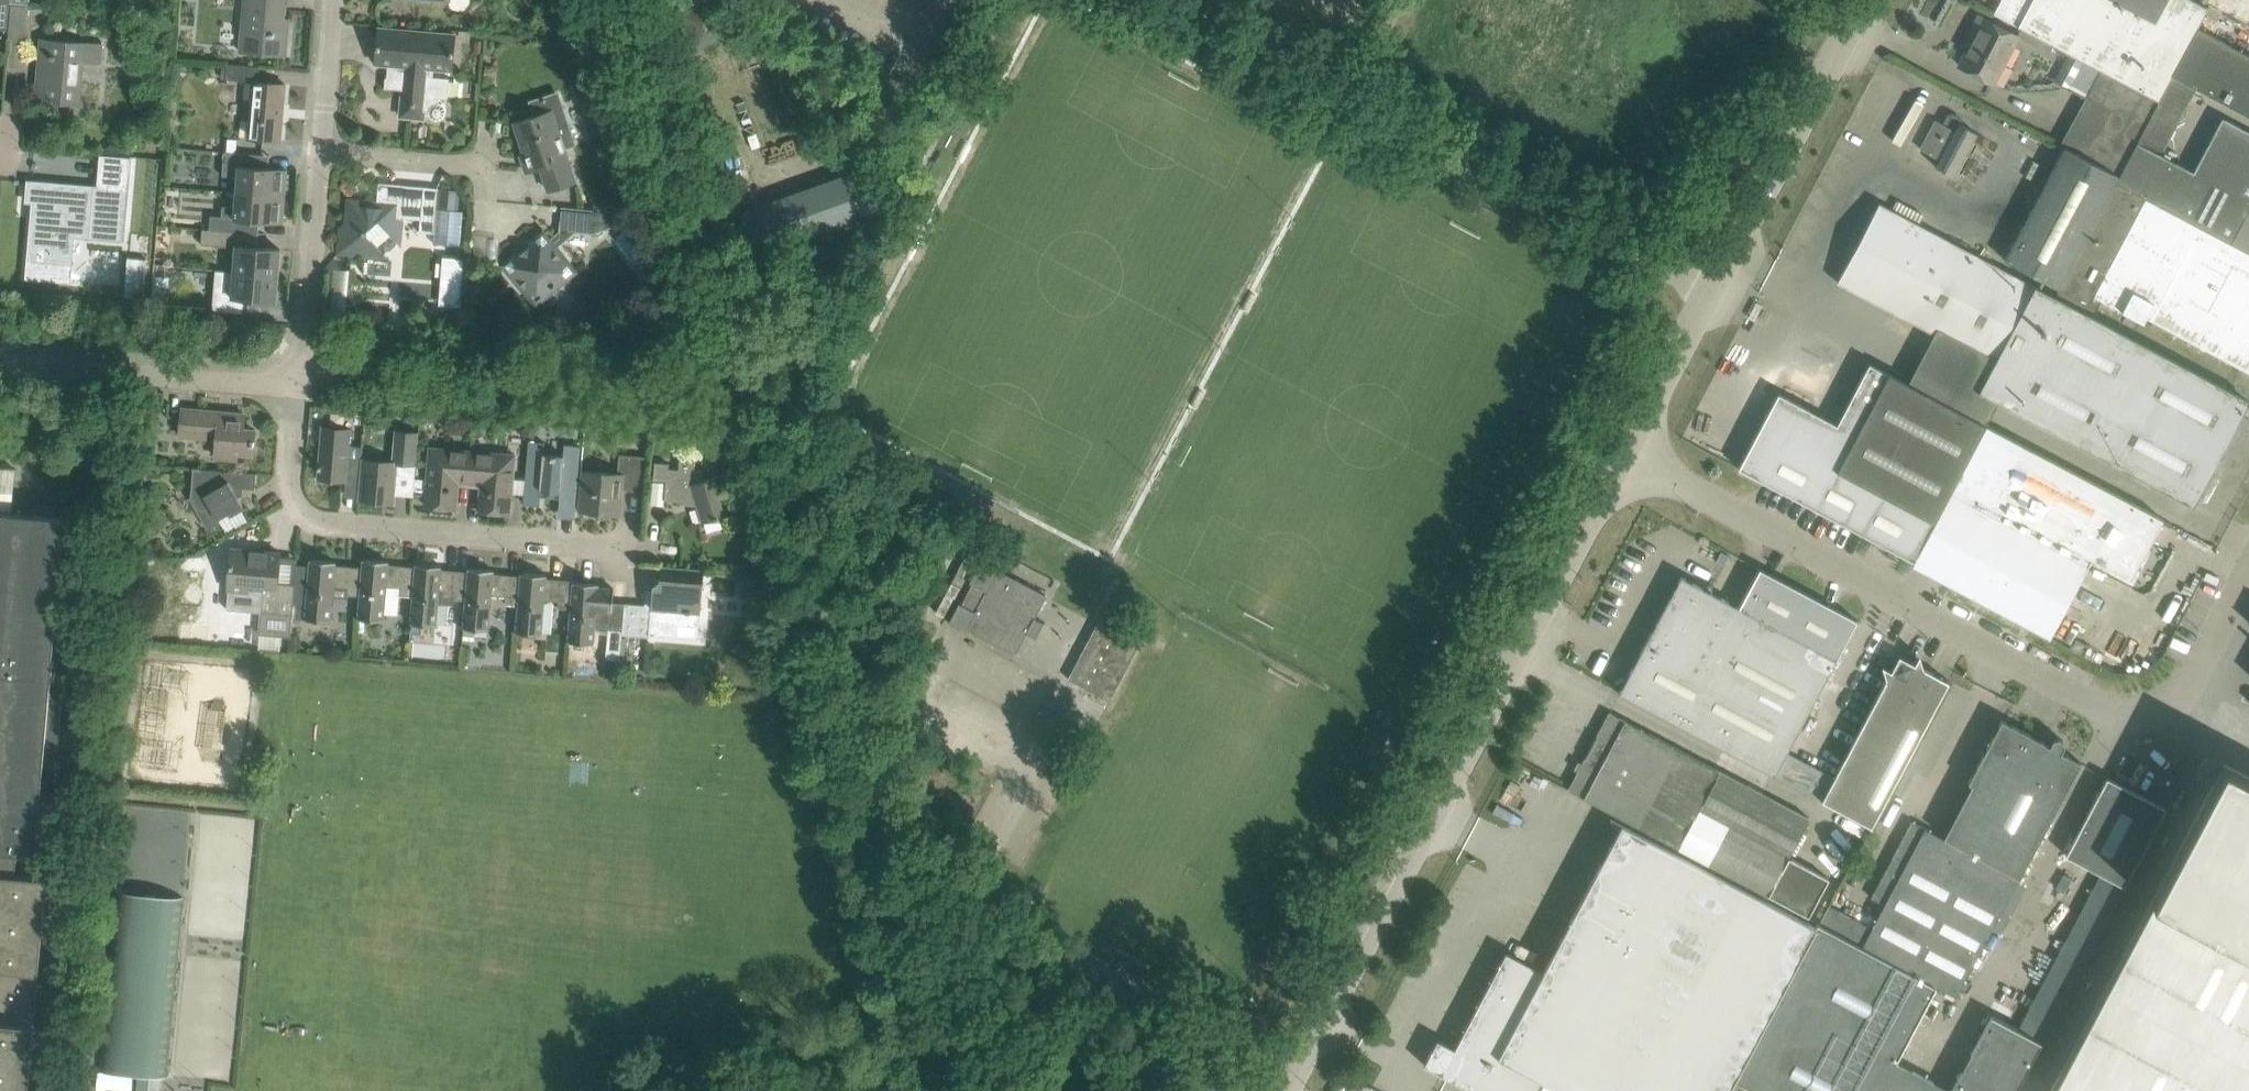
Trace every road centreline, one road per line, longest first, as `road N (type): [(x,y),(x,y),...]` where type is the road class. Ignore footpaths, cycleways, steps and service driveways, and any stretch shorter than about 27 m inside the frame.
road 1 (unclassified): [(1626,473),(2107,719),(2156,725),(2193,690),(2248,584)]
road 2 (unclassified): [(1291,1090),(1626,473)]
road 3 (unclassified): [(1712,307),(1133,0)]
road 4 (residential): [(301,382),(292,484),(297,507),(314,522),(675,550)]
road 5 (unclassified): [(1712,307),(1872,0)]
road 6 (residential): [(301,382),(0,359)]
road 7 (residential): [(487,258),(486,171),(316,155)]
road 8 (residential): [(316,155),(301,382)]
road 9 (unclassified): [(1626,473),(1712,307)]
road 10 (residential): [(327,0),(316,155)]

